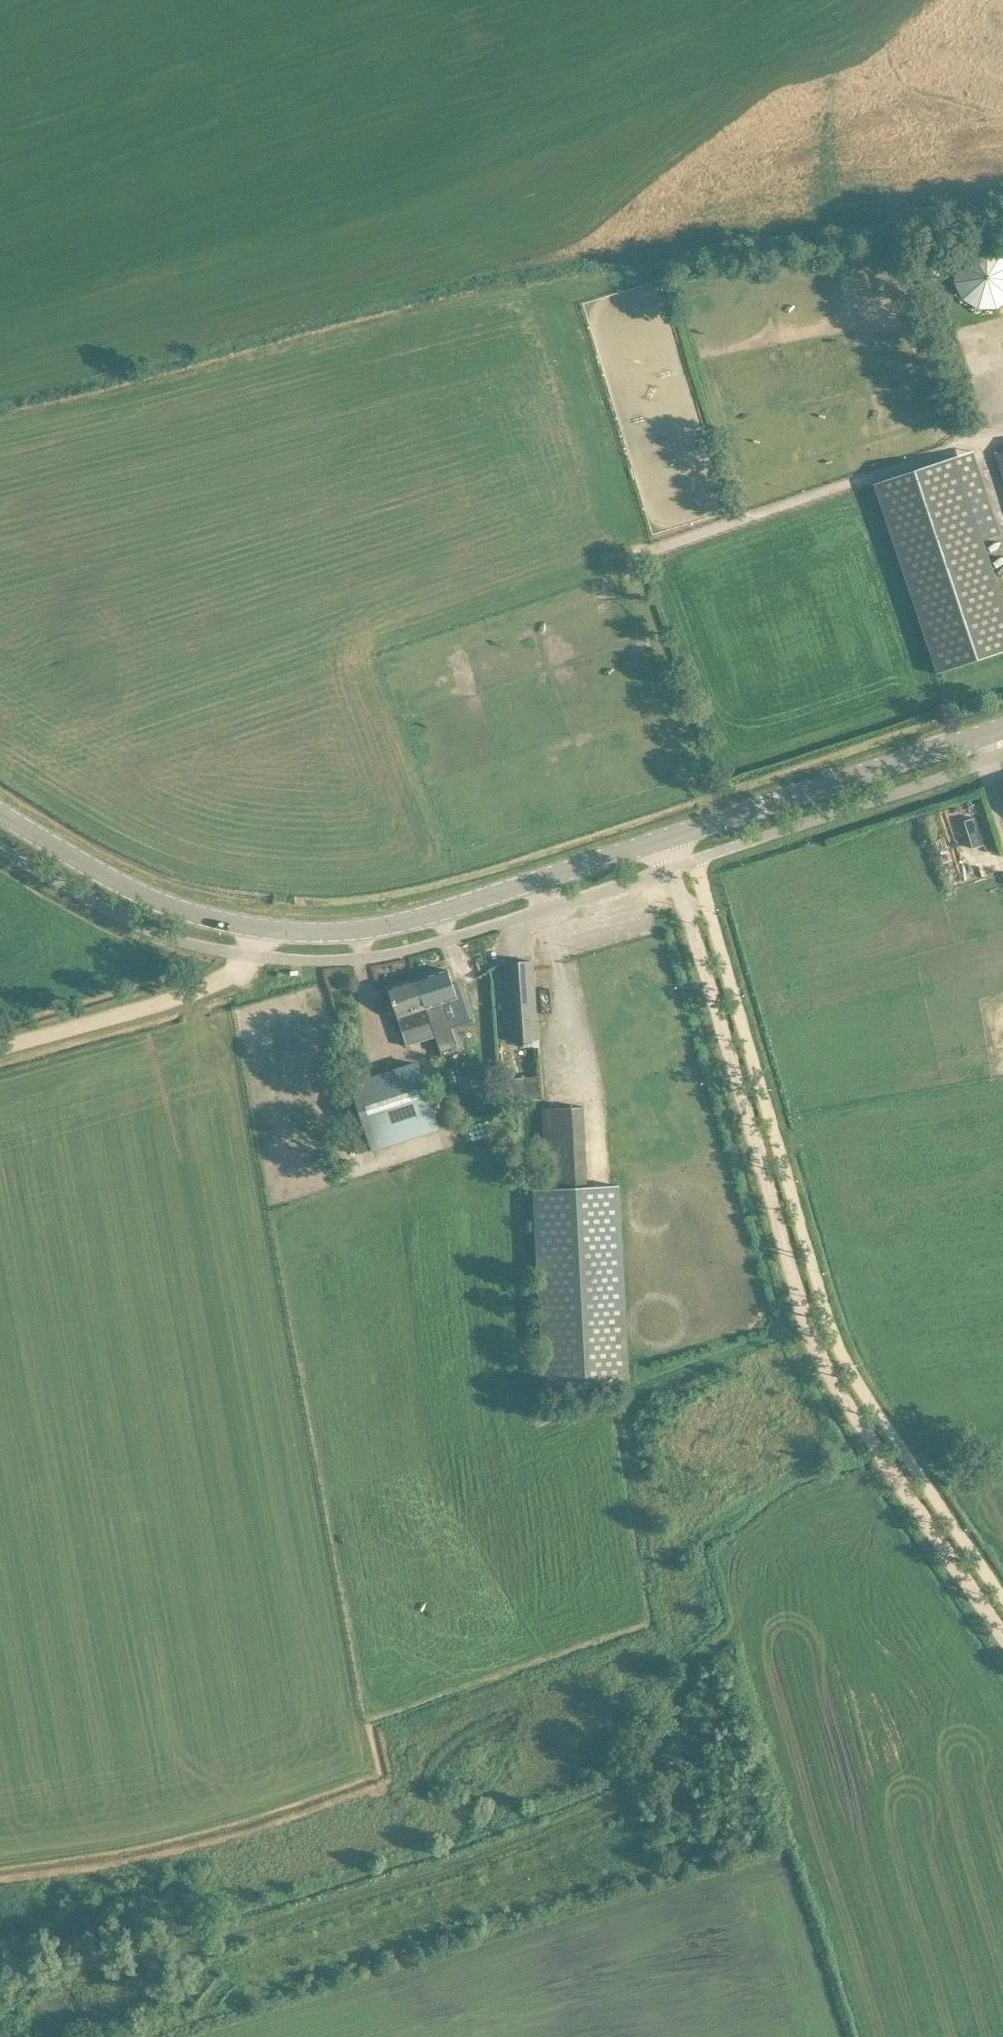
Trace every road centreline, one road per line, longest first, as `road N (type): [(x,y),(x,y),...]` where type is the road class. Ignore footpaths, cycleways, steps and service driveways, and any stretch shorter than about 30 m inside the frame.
road 1 (track): [(1002,1640),(819,1351),(665,838)]
road 2 (tertiary): [(686,832),(403,922),(299,932)]
road 3 (tertiary): [(686,832),(1002,725)]
road 4 (tertiary): [(299,932),(194,912),(108,877),(0,811)]
road 5 (unclassified): [(0,1044),(222,984),(255,954),(299,932)]

